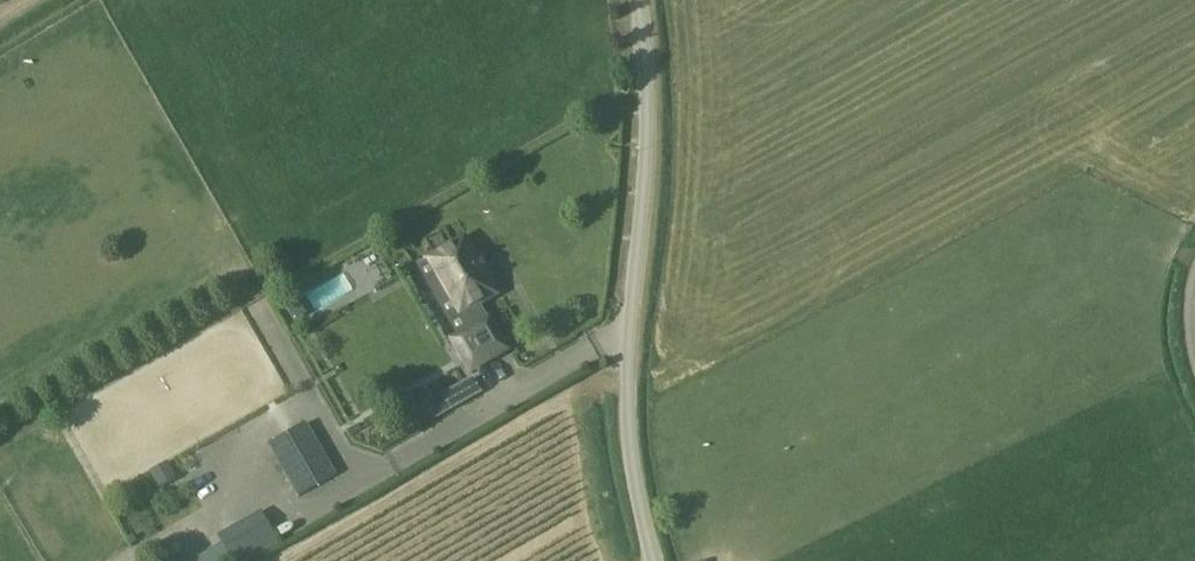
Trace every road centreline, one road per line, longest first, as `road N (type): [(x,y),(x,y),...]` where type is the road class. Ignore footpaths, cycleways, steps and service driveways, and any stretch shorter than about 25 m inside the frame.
road 1 (unclassified): [(660,560),(628,419),(631,298),(651,121),(640,0)]

